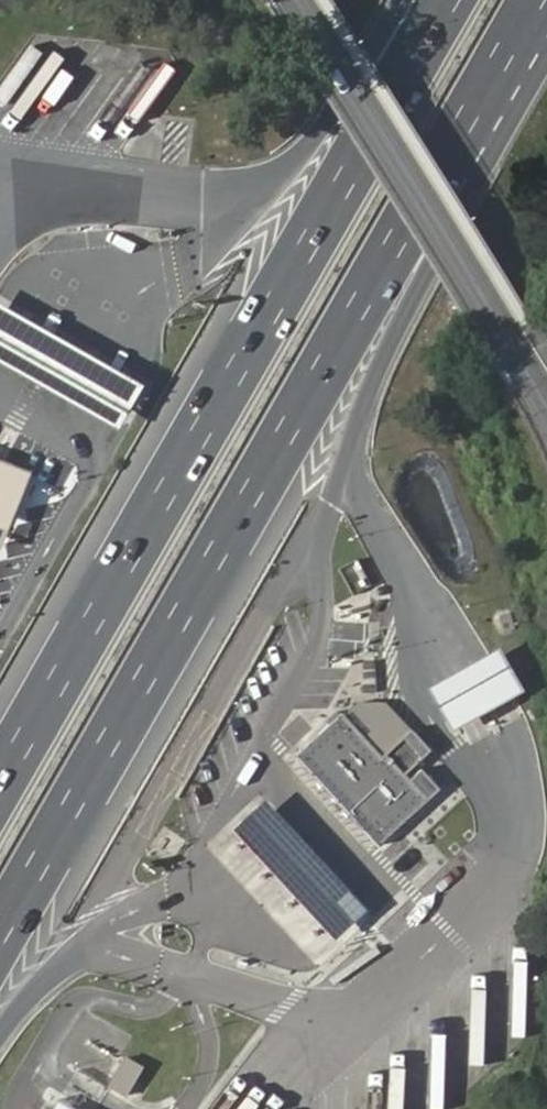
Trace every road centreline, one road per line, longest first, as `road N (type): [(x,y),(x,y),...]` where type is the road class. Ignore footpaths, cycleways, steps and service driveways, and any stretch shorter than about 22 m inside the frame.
road 1 (motorway): [(0,936),(537,0)]
road 2 (motorway): [(451,0),(0,781)]
road 3 (tertiary): [(303,0),(546,399)]

